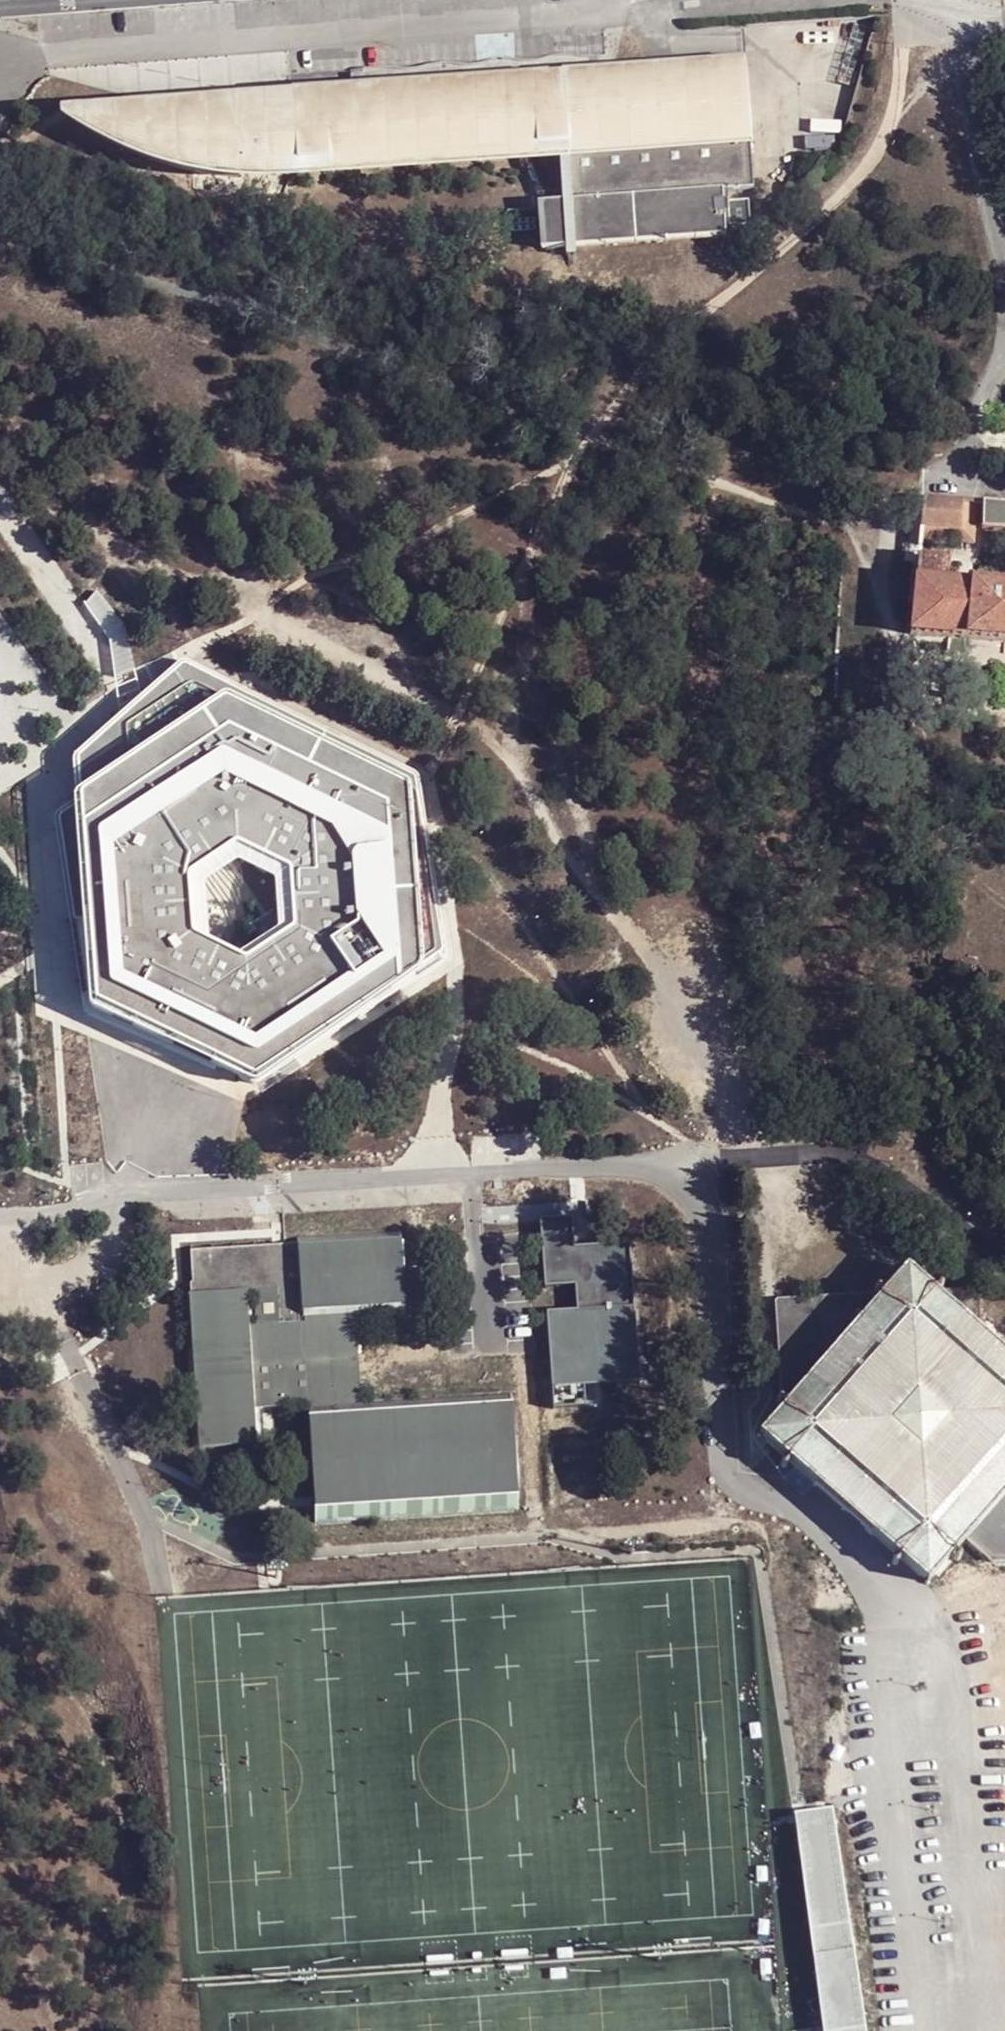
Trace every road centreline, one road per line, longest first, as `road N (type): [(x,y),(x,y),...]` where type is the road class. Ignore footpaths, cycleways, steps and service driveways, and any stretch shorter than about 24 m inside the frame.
road 1 (unclassified): [(1004,295),(972,134),(963,12)]
road 2 (unclassified): [(1004,484),(951,480),(1004,355)]

